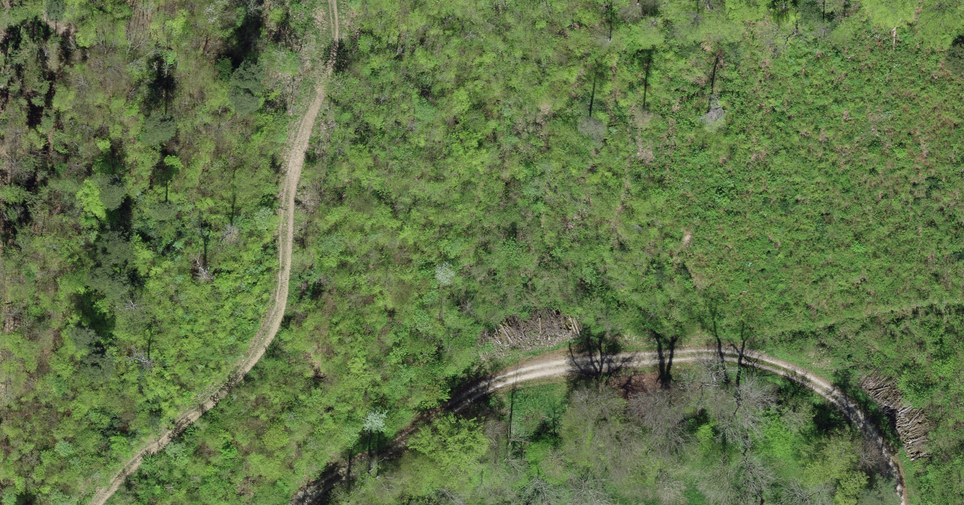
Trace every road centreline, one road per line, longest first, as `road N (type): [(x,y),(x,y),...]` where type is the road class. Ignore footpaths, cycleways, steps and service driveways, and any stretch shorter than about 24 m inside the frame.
road 1 (track): [(296,504),(507,379),(721,355),(785,367),(817,385),(874,441),(894,504)]
road 2 (track): [(336,0),(335,57),(298,141),(283,279),(267,342),(94,504)]
road 3 (track): [(721,355),(920,312),(963,311)]
road 4 (track): [(33,0),(59,24),(99,35),(174,0)]

